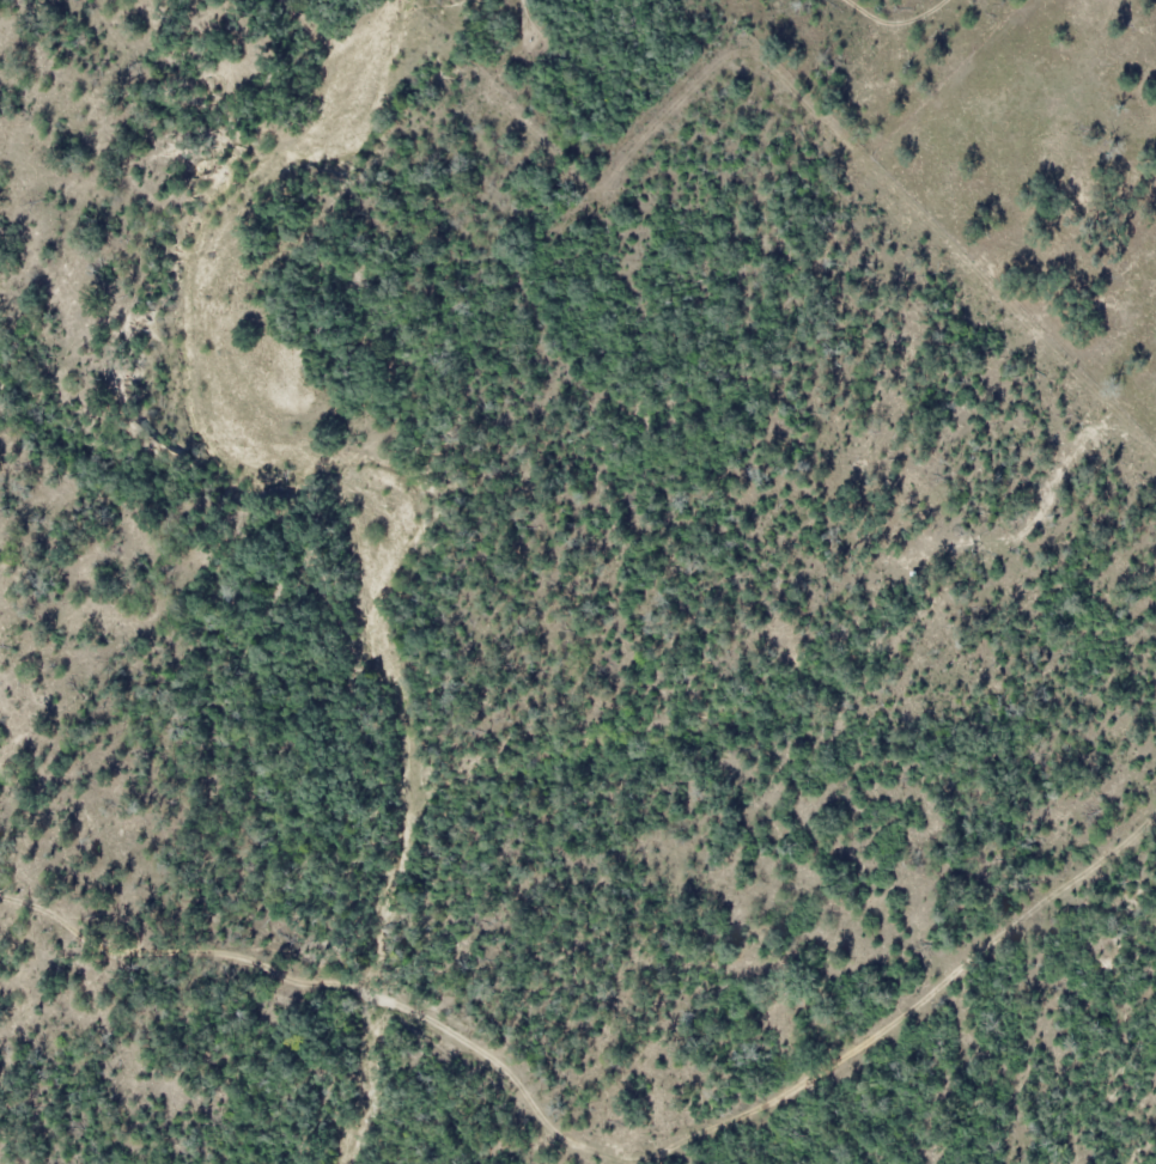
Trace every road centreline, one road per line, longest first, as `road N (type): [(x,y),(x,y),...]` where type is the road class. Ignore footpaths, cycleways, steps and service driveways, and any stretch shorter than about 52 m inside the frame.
road 1 (track): [(585,1163),(537,1119),(509,1071),(408,1013),(276,965),(107,949),(0,898)]

